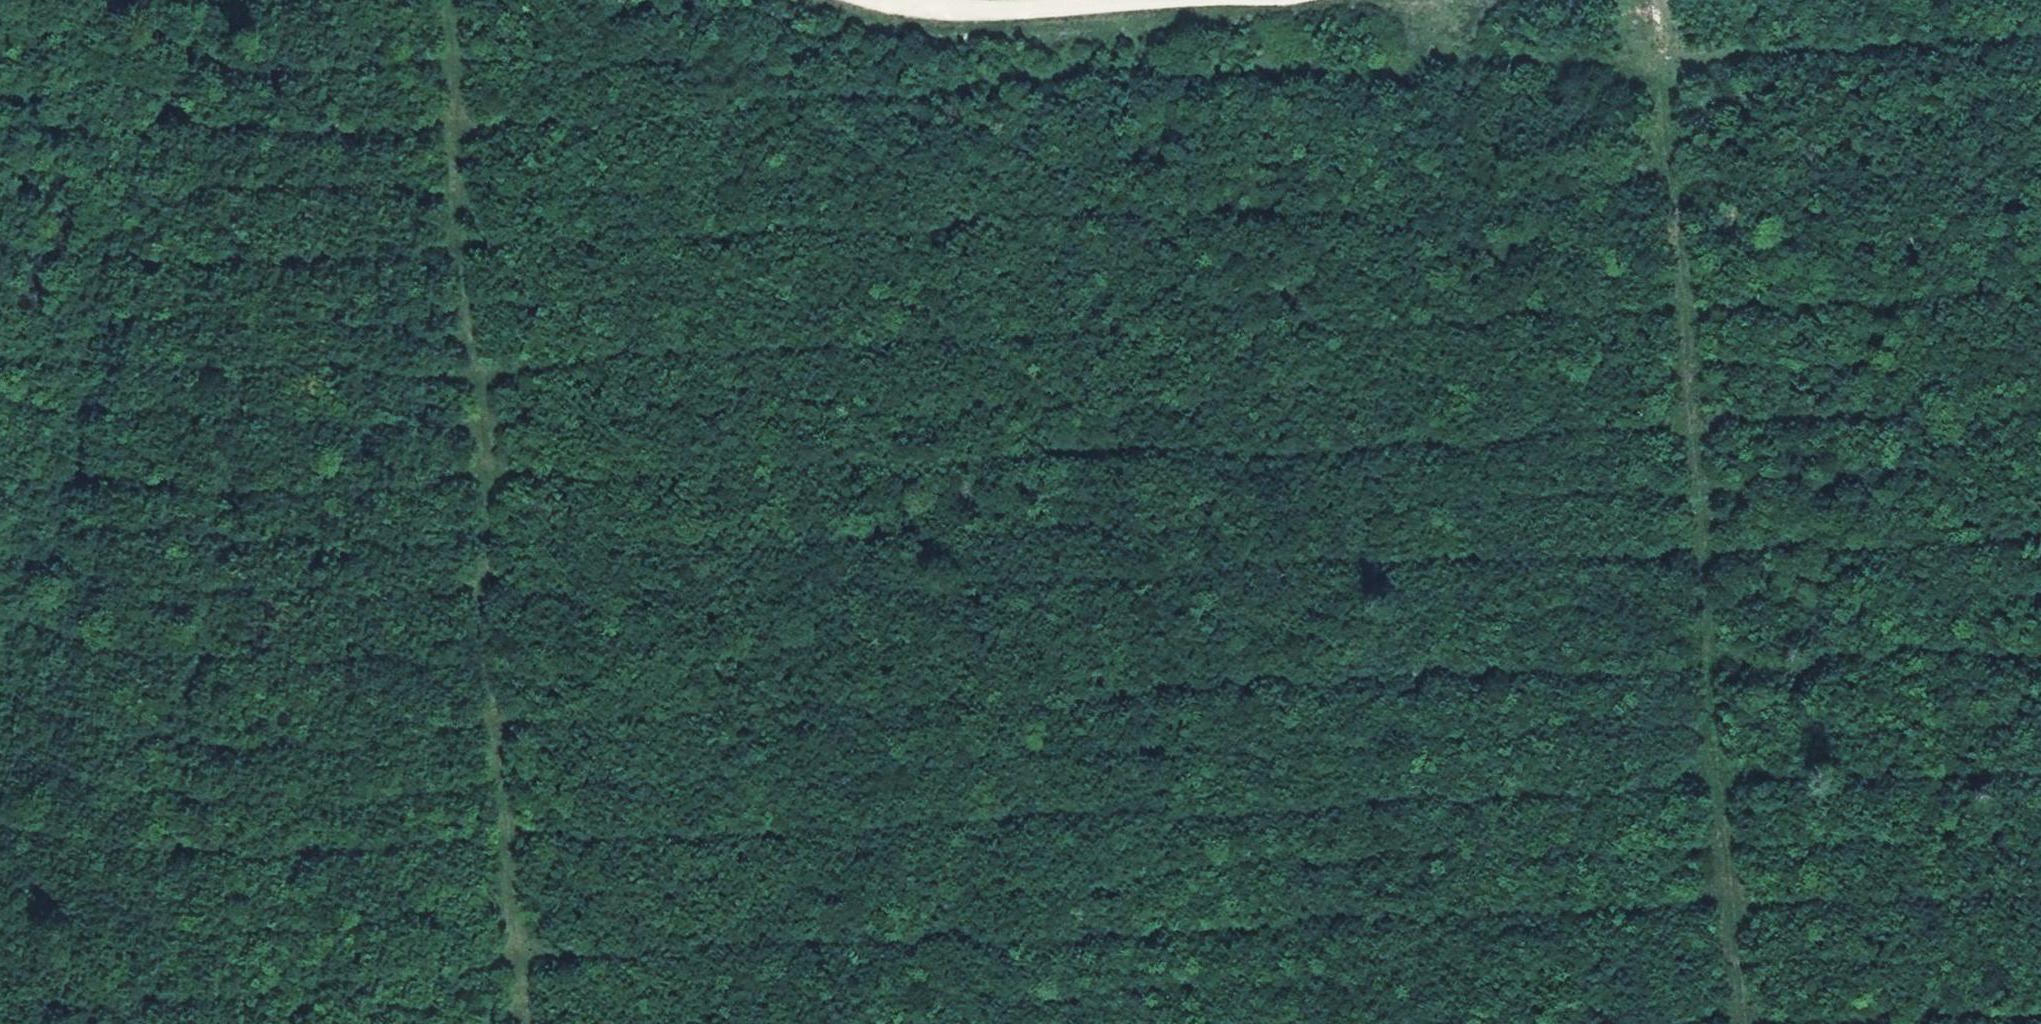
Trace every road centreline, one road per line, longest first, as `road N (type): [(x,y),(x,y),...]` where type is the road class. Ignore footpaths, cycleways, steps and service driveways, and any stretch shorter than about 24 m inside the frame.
road 1 (track): [(519,1023),(437,0)]
road 2 (track): [(854,0),(939,17),(1219,0)]

